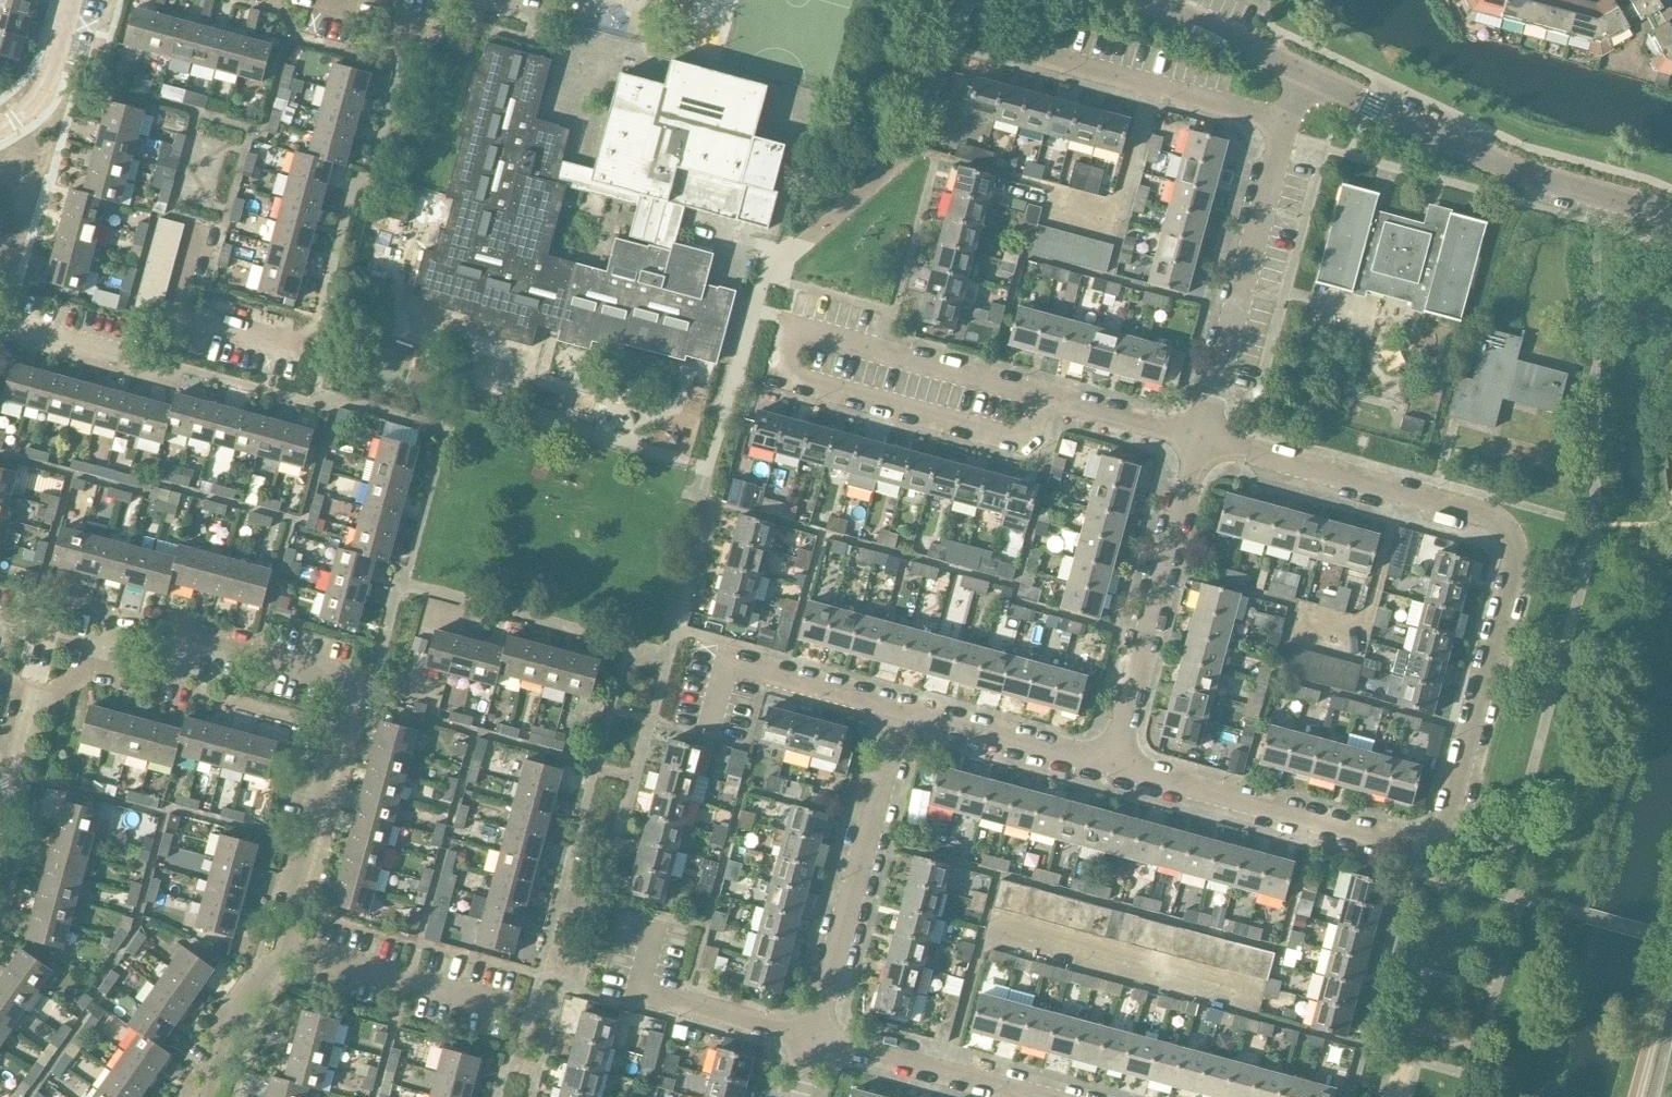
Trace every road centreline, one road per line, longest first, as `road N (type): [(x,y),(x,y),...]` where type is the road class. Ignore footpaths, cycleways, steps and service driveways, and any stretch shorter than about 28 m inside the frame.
road 1 (residential): [(206,1096),(219,1041),(286,946),(350,680),(166,627),(35,700),(8,795),(0,797)]
road 2 (residential): [(1199,439),(793,327),(783,372),(1023,440),(1037,395)]
road 3 (residential): [(1405,844),(1444,820),(1512,569),(1513,540),(1496,519),(1199,439)]
road 4 (residential): [(1671,219),(1517,173),(1303,73)]
road 5 (residential): [(1110,765),(1199,439)]
road 6 (residential): [(816,1036),(901,710)]
road 7 (residential): [(1199,439),(1286,120)]
road 8 (residential): [(1405,844),(1110,765)]
road 9 (residential): [(1286,120),(1026,52)]
road 10 (residential): [(816,1036),(636,989),(654,922)]
road 11 (residential): [(901,710),(726,664),(709,729)]
road 12 (residential): [(1034,1096),(816,1036)]
road 13 (residential): [(172,312),(155,367),(0,327)]
road 14 (residential): [(1110,765),(901,710)]
road 15 (residential): [(1303,73),(1151,0)]
road 16 (residential): [(0,129),(47,87),(71,0)]

